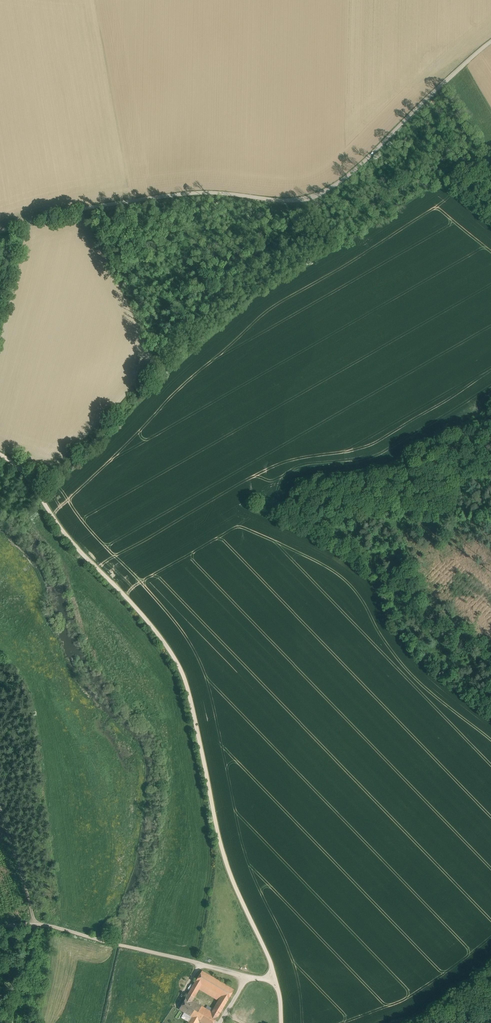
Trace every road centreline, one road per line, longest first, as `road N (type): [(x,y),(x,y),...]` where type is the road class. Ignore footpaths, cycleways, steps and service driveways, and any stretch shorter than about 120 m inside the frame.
road 1 (track): [(0,458),(17,464),(184,668),(220,838),(273,965),(281,1022)]
road 2 (unclassified): [(490,40),(310,197),(192,192),(0,229)]
road 3 (track): [(0,915),(276,980)]

